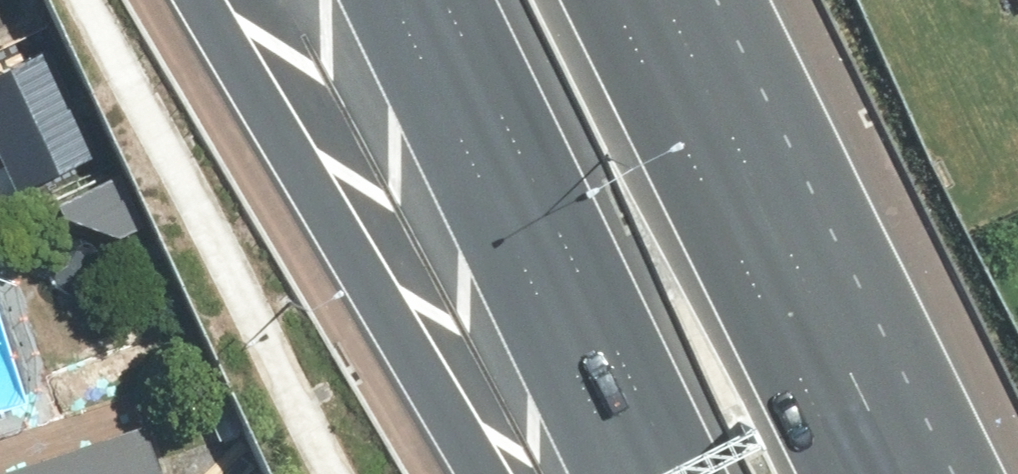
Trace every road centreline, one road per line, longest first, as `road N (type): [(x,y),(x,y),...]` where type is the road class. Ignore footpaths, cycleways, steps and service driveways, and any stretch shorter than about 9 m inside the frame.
road 1 (motorway): [(464,473),(192,0)]
road 2 (motorway): [(643,0),(877,473)]
road 3 (motorway): [(665,473),(437,0)]

